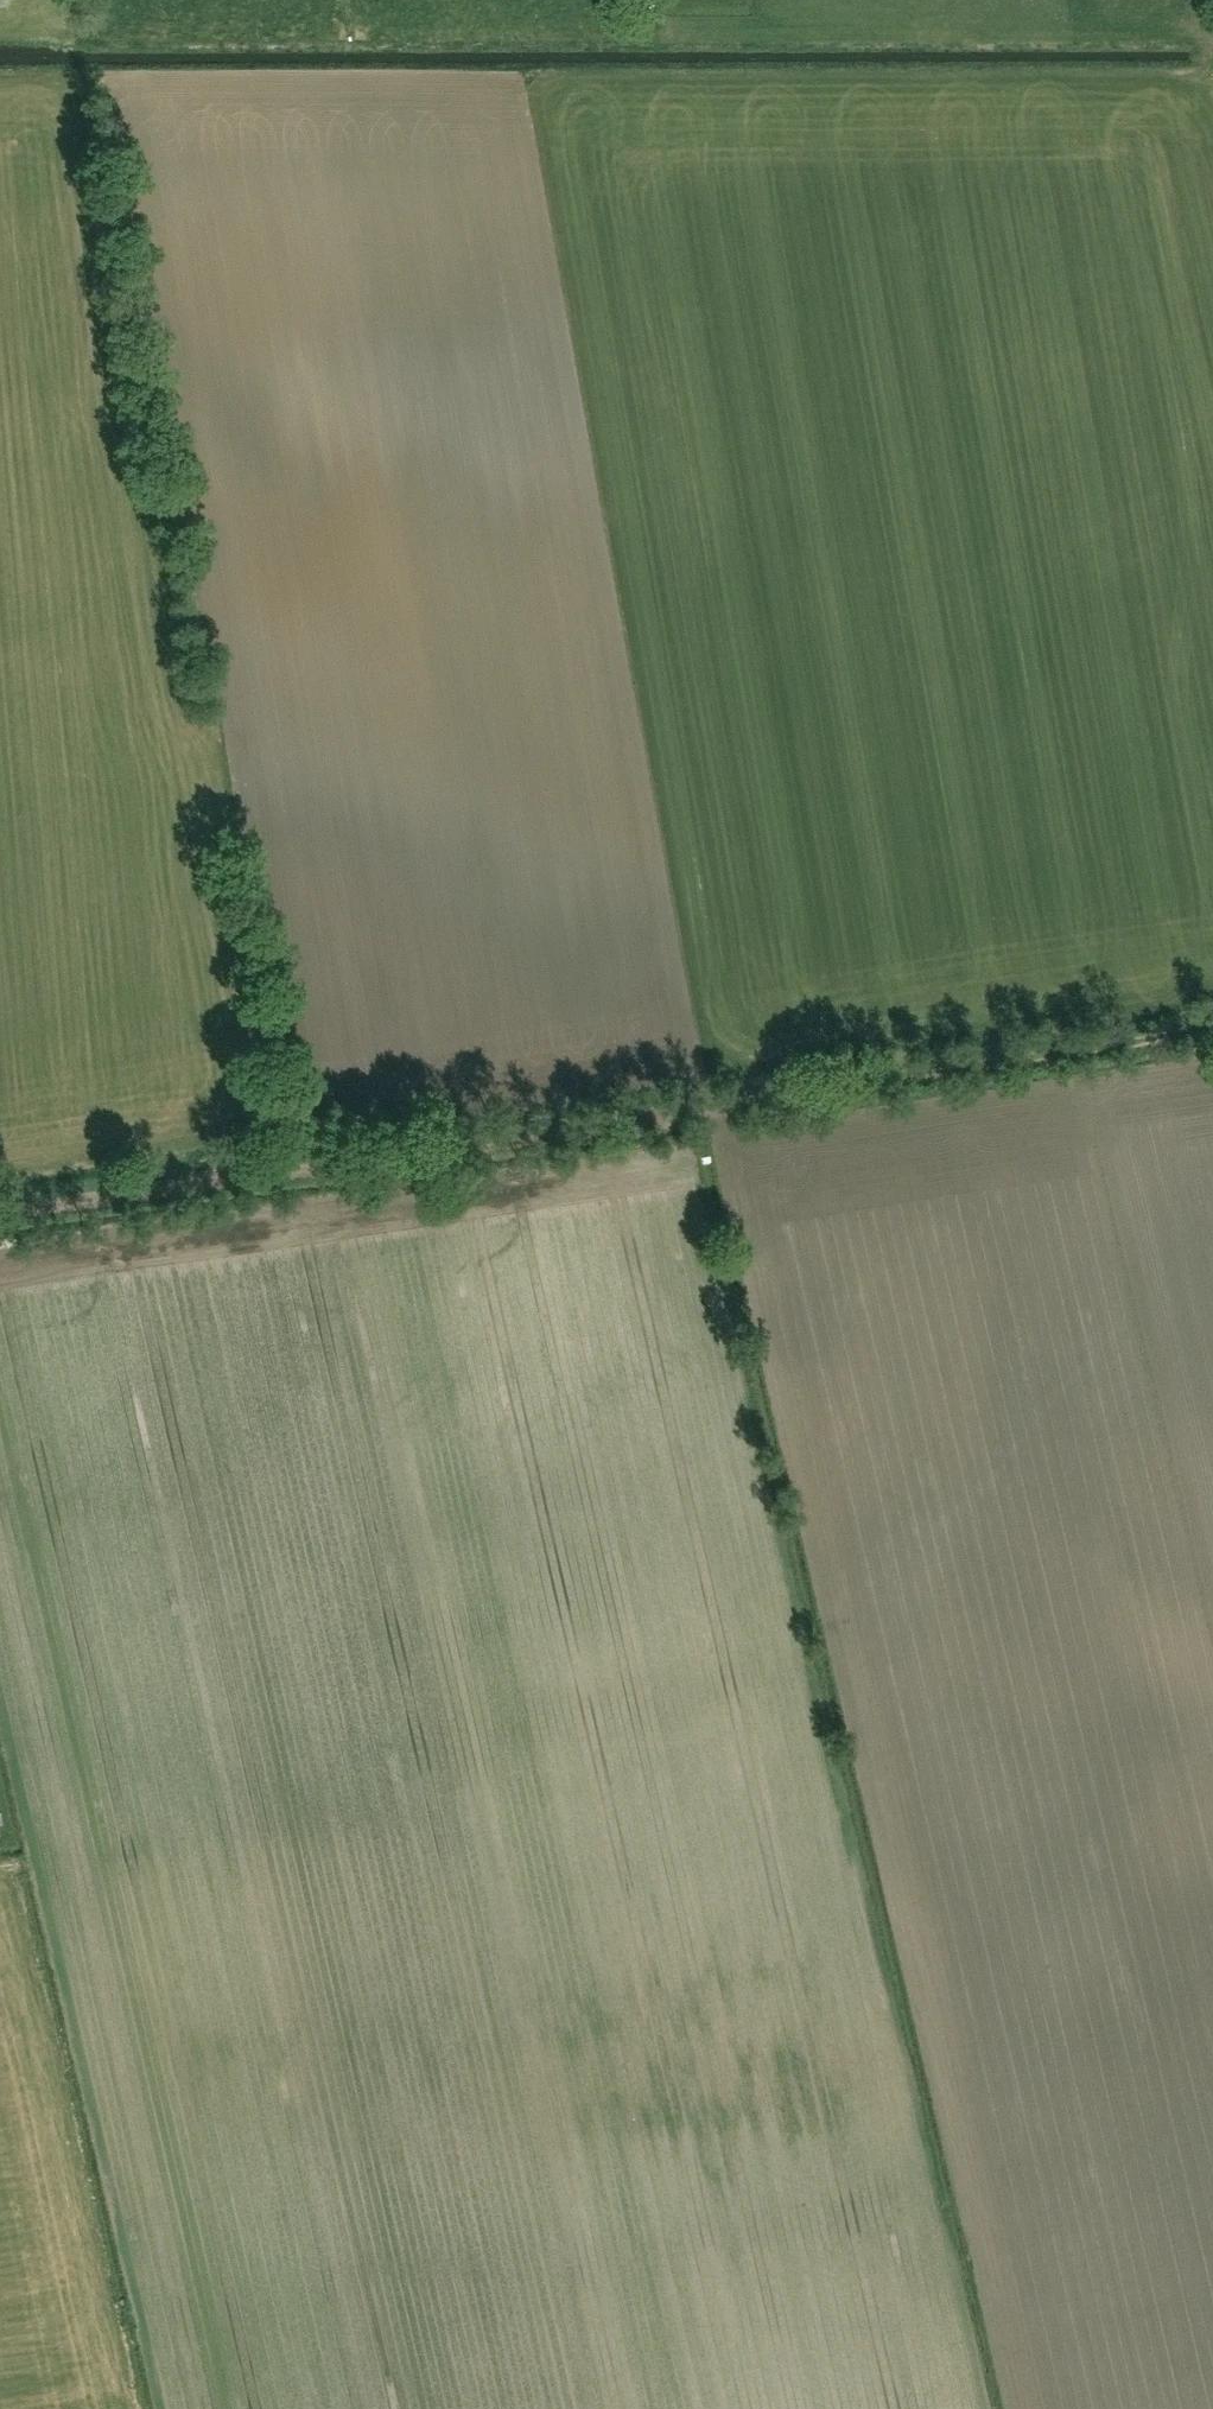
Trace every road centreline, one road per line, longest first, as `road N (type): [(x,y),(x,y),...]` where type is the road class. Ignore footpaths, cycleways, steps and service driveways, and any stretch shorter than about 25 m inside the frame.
road 1 (track): [(1212,1021),(0,1211)]

